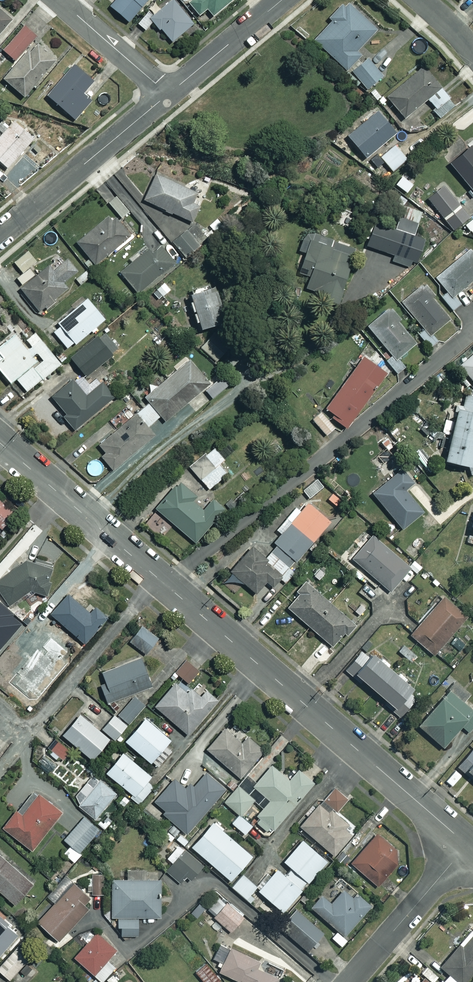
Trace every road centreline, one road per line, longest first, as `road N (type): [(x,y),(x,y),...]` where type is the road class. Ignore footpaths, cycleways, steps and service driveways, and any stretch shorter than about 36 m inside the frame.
road 1 (tertiary): [(467,845),(0,443)]
road 2 (residential): [(0,235),(168,94)]
road 3 (residential): [(467,845),(351,981)]
road 4 (residential): [(168,94),(281,0)]
road 5 (residential): [(168,94),(59,0)]

